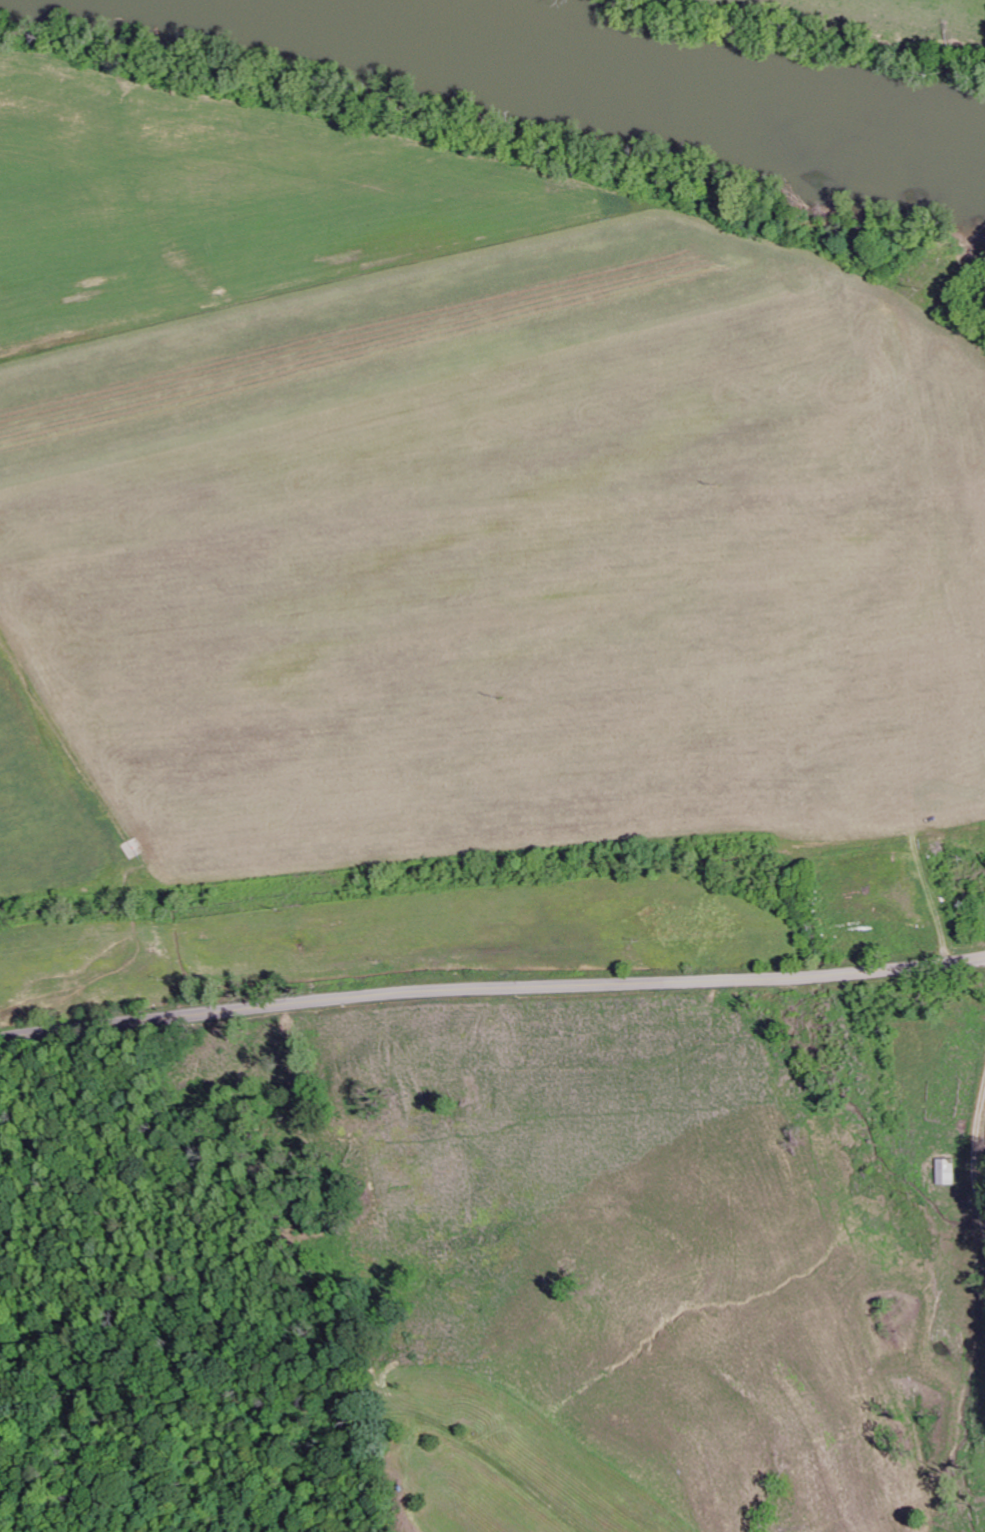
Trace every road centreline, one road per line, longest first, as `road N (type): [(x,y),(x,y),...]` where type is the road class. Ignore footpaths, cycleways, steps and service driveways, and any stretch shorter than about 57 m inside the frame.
road 1 (secondary): [(0,1040),(359,997),(820,978),(984,958)]

